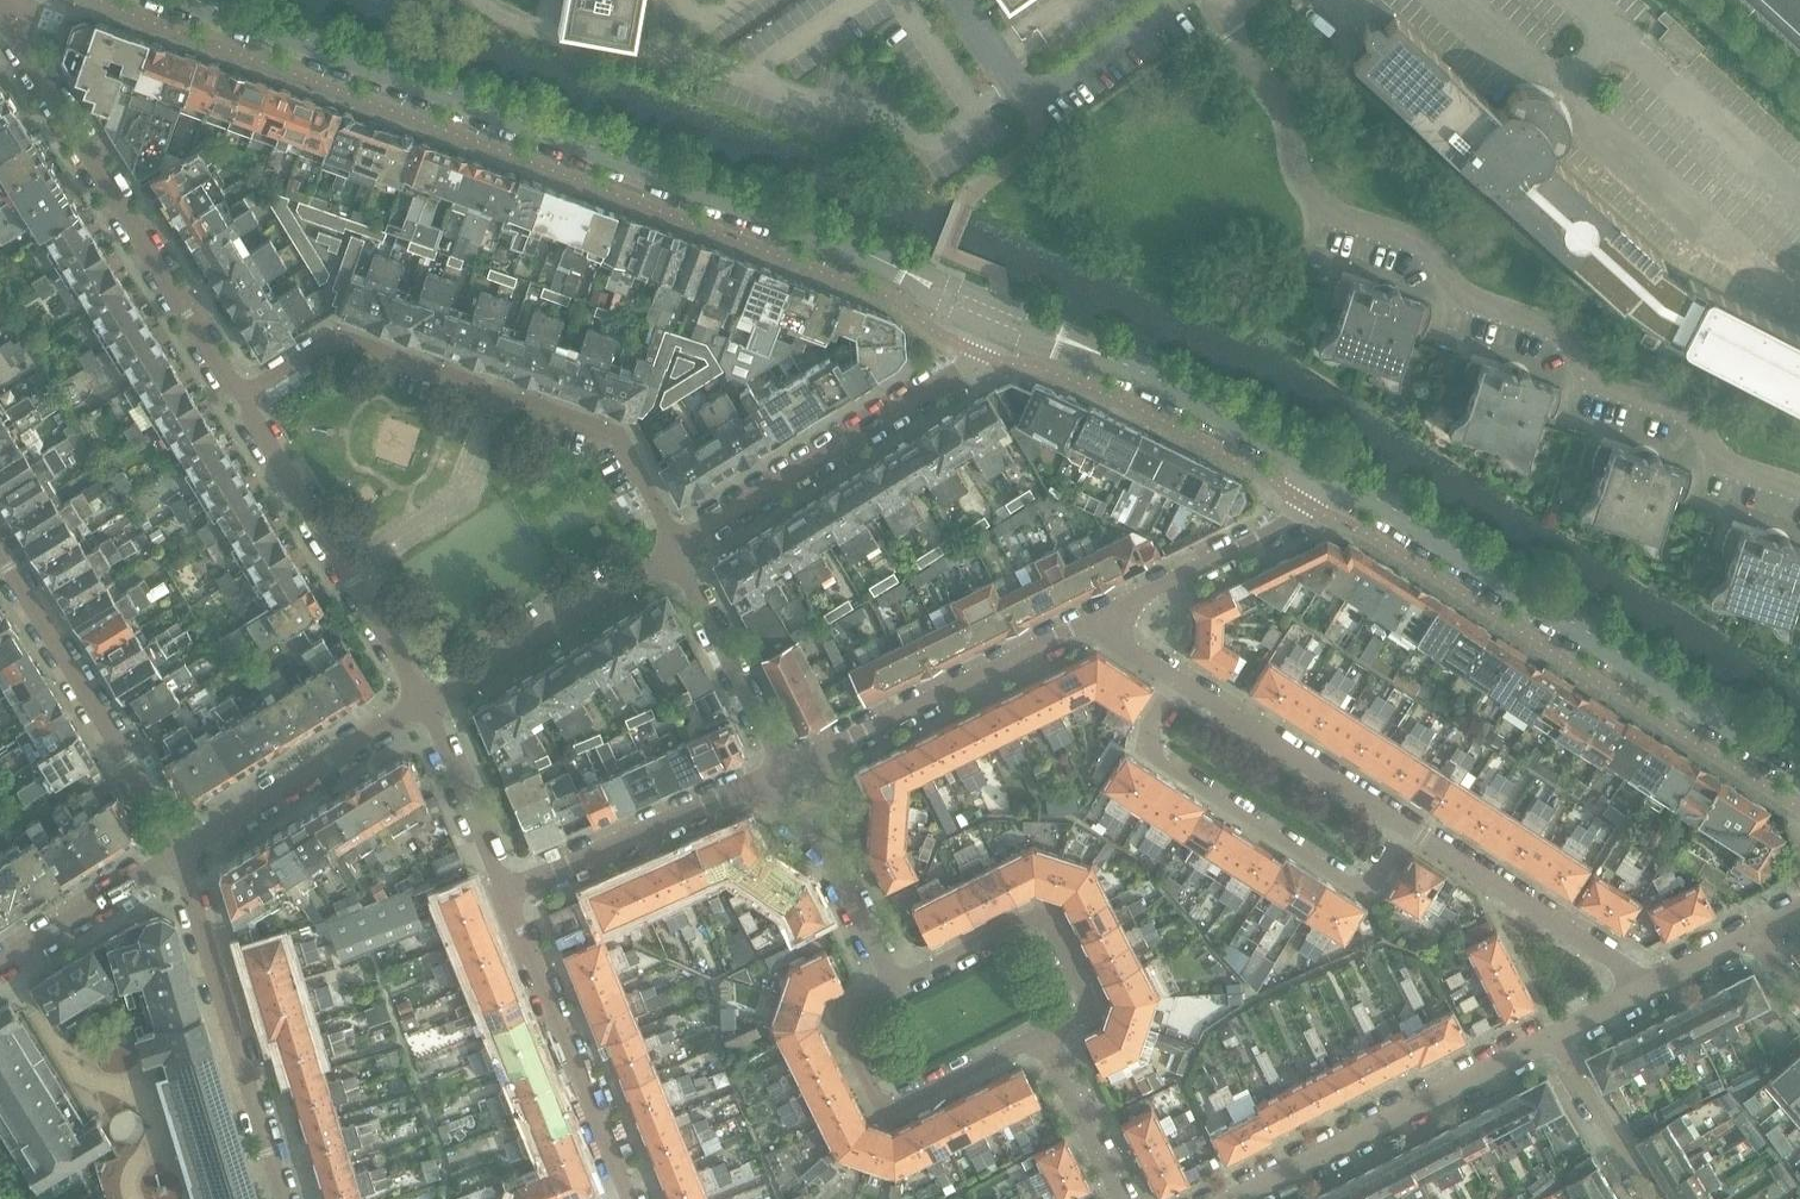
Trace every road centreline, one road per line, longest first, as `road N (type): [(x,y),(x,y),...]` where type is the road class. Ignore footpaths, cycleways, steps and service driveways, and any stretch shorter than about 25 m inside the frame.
road 1 (residential): [(1799,485),(1728,463),(1683,404),(1600,379),(1562,326),(1468,303),(1430,251),(1333,214),(1310,197),(1281,109),(1227,21),(1229,0)]
road 2 (tertiary): [(900,267),(193,0)]
road 3 (tertiary): [(1799,765),(1331,471)]
road 4 (residential): [(673,552),(614,443),(337,338),(240,398)]
road 5 (residential): [(240,398),(13,30)]
road 6 (residential): [(1180,681),(1140,747),(1361,890),(1406,827)]
road 7 (residential): [(673,552),(960,370),(986,327)]
road 8 (residential): [(425,708),(240,398)]
road 9 (residential): [(280,1198),(176,857)]
road 10 (residential): [(1236,1198),(1551,1039)]
road 11 (residential): [(783,776),(1095,619)]
road 12 (residential): [(176,857),(0,558)]
road 13 (residential): [(893,989),(839,1019),(838,1031),(881,1110),(892,1112),(1042,1038)]
road 14 (residential): [(622,1195),(505,895)]
road 15 (residential): [(1042,1038),(1084,1012),(1041,921),(893,989)]
road 16 (residential): [(505,895),(783,776)]
road 17 (residential): [(425,708),(673,552)]
road 18 (residential): [(176,857),(425,708)]
road 19 (residential): [(1637,995),(1615,966),(1406,827)]
road 20 (residential): [(1095,619),(1297,518),(1331,471)]
road 21 (tertiary): [(1331,471),(1077,345)]
road 22 (residential): [(1406,827),(1180,681)]
road 23 (residential): [(783,776),(673,552)]
road 24 (residential): [(893,989),(783,776)]
road 25 (residential): [(176,857),(0,965)]
road 26 (residential): [(505,895),(425,708)]
road 27 (residential): [(1652,1198),(1551,1039)]
road 28 (residential): [(1122,1198),(1042,1038)]
road 29 (residential): [(1637,995),(1749,937)]

